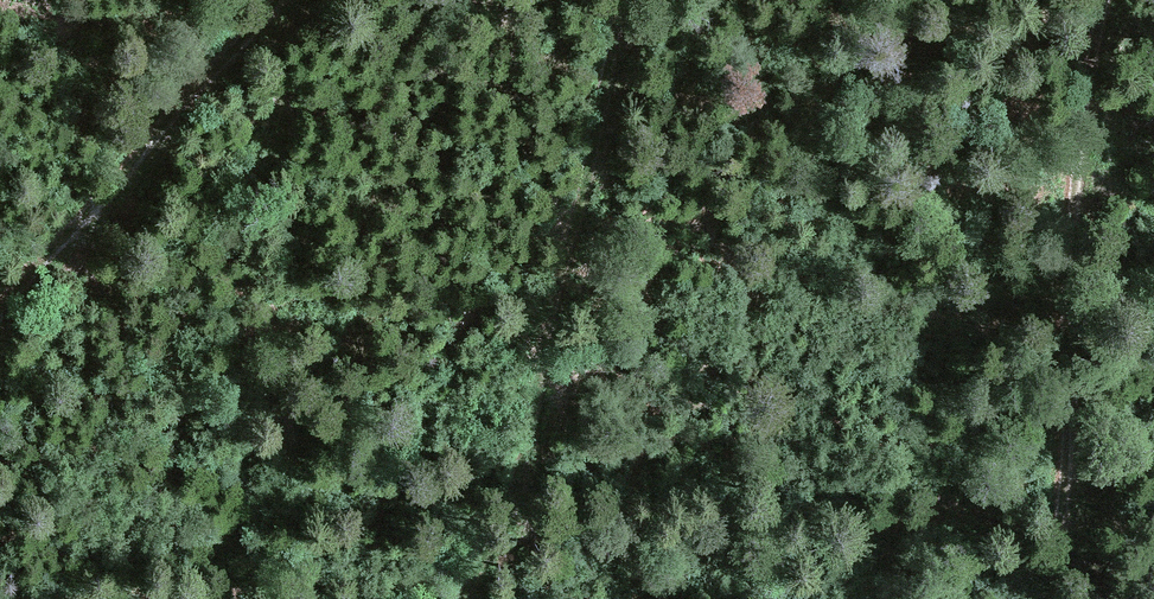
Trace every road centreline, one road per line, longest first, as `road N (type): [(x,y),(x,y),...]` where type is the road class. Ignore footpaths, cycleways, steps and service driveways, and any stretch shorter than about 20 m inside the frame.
road 1 (track): [(469,598),(527,449),(625,0)]
road 2 (track): [(1107,0),(1066,314),(1072,391),(1054,598)]
road 3 (track): [(286,0),(0,315)]

